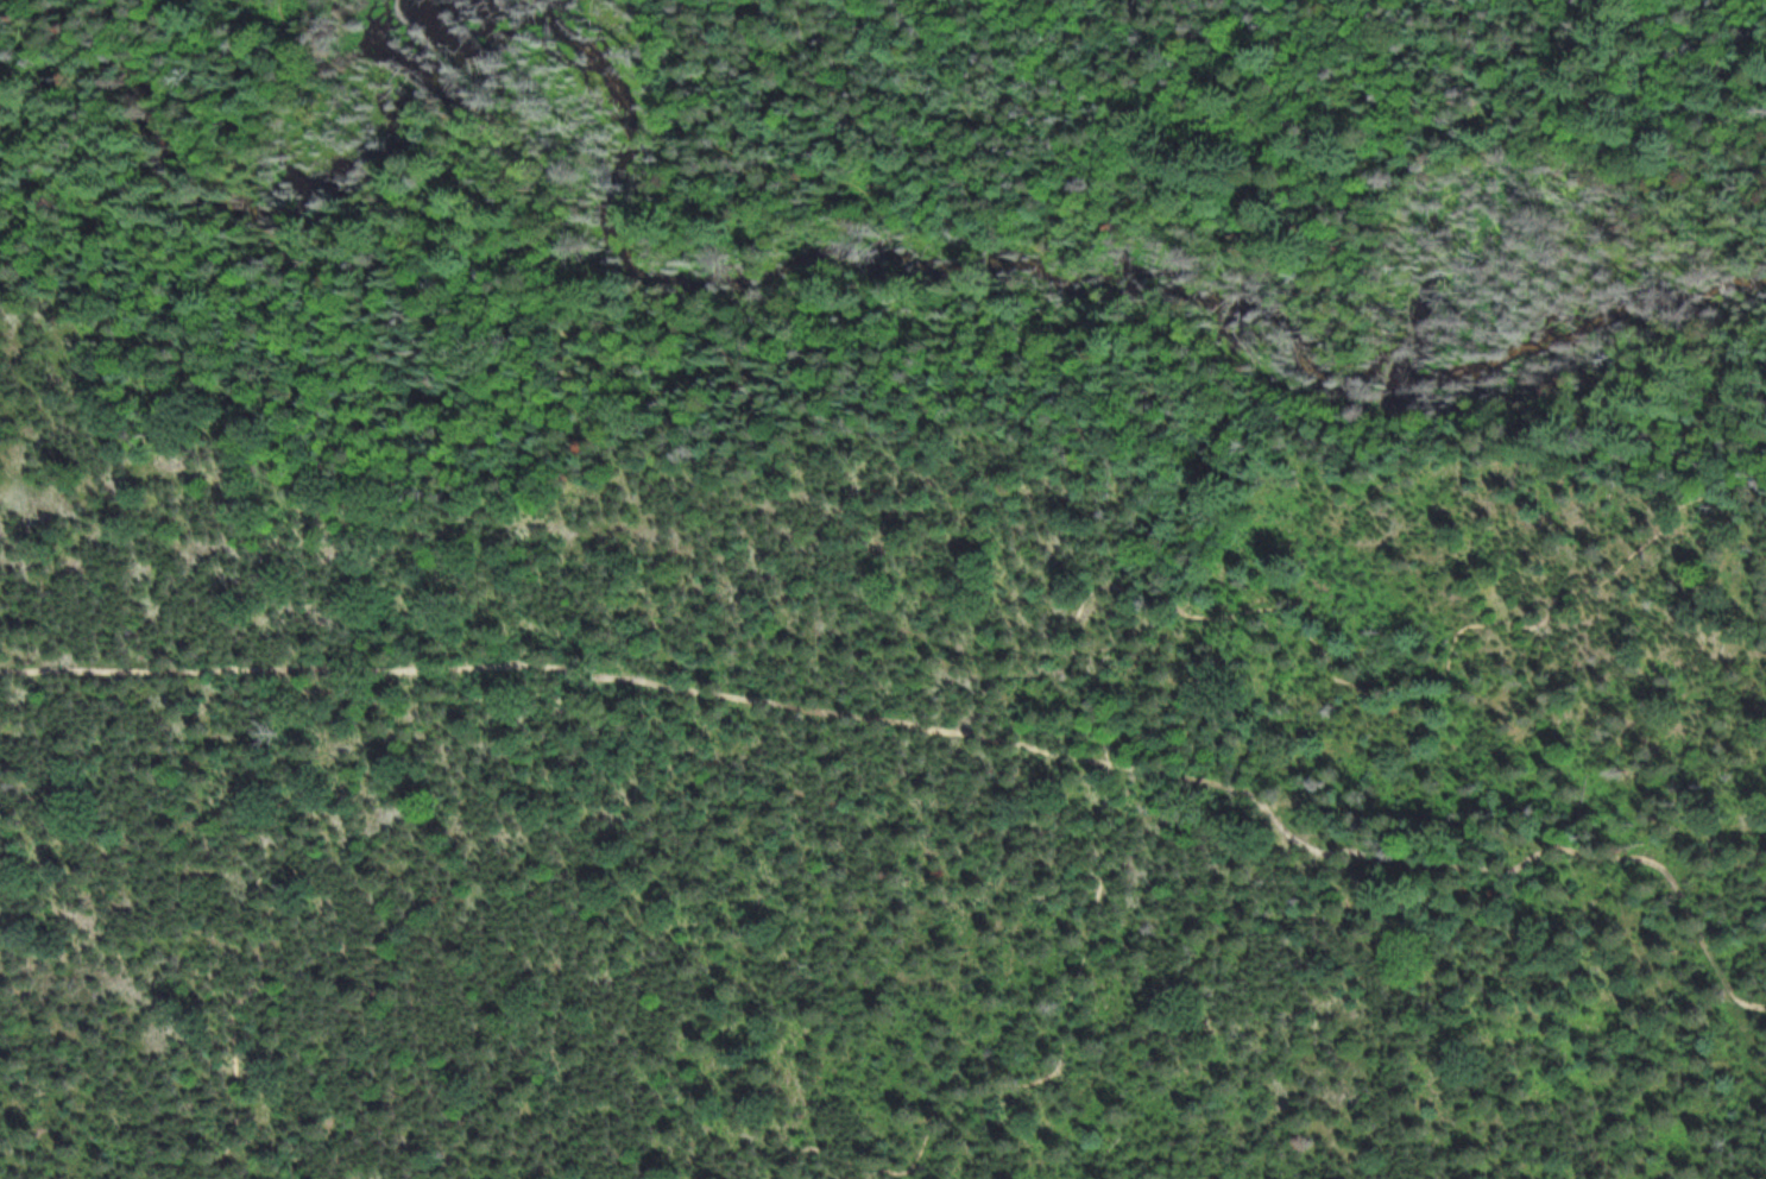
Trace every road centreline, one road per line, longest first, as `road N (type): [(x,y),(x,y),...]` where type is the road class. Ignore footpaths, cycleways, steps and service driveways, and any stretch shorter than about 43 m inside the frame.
road 1 (track): [(1765,1004),(1733,992),(1671,878),(1642,857),(1575,845),(1510,868),(1367,856),(1311,843),(1250,786),(553,663),(0,670)]

